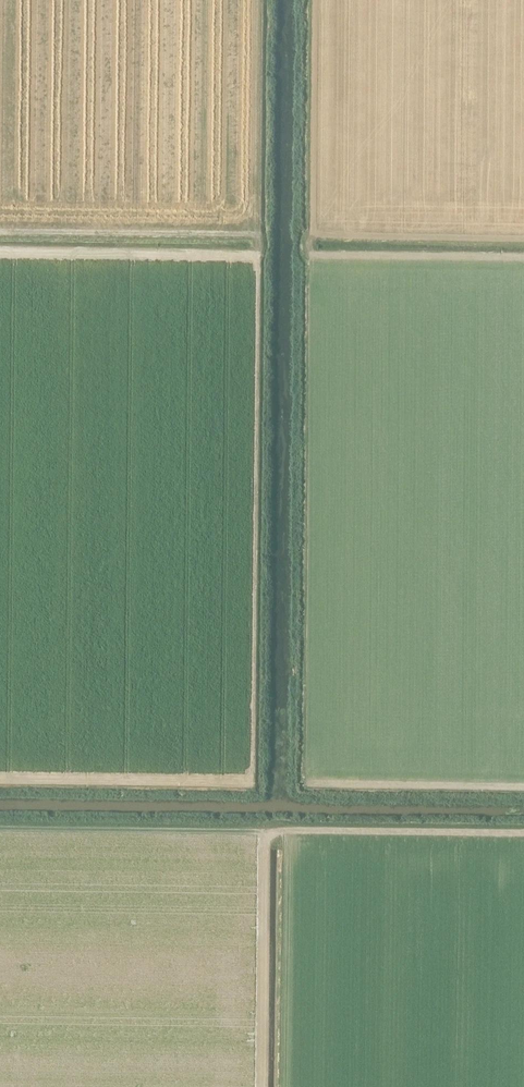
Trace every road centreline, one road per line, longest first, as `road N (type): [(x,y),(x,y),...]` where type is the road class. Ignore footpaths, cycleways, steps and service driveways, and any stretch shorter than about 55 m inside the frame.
road 1 (track): [(250,785),(0,781)]

